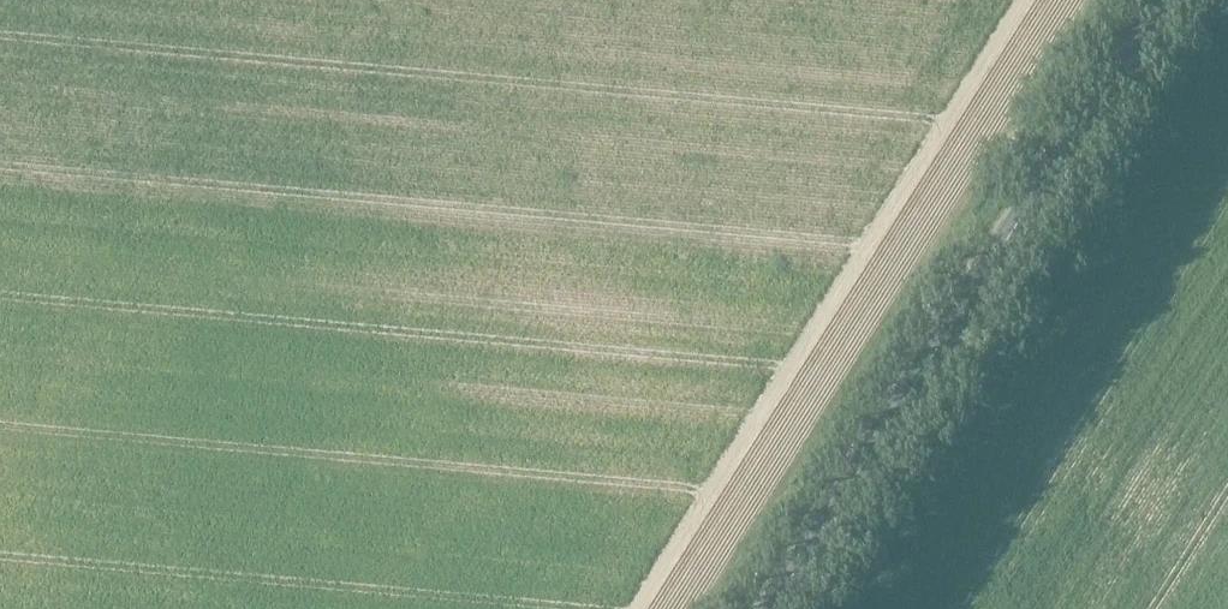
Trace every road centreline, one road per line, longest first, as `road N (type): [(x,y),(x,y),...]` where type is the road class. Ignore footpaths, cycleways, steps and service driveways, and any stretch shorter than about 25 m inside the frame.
road 1 (primary): [(771,608),(1161,0)]

